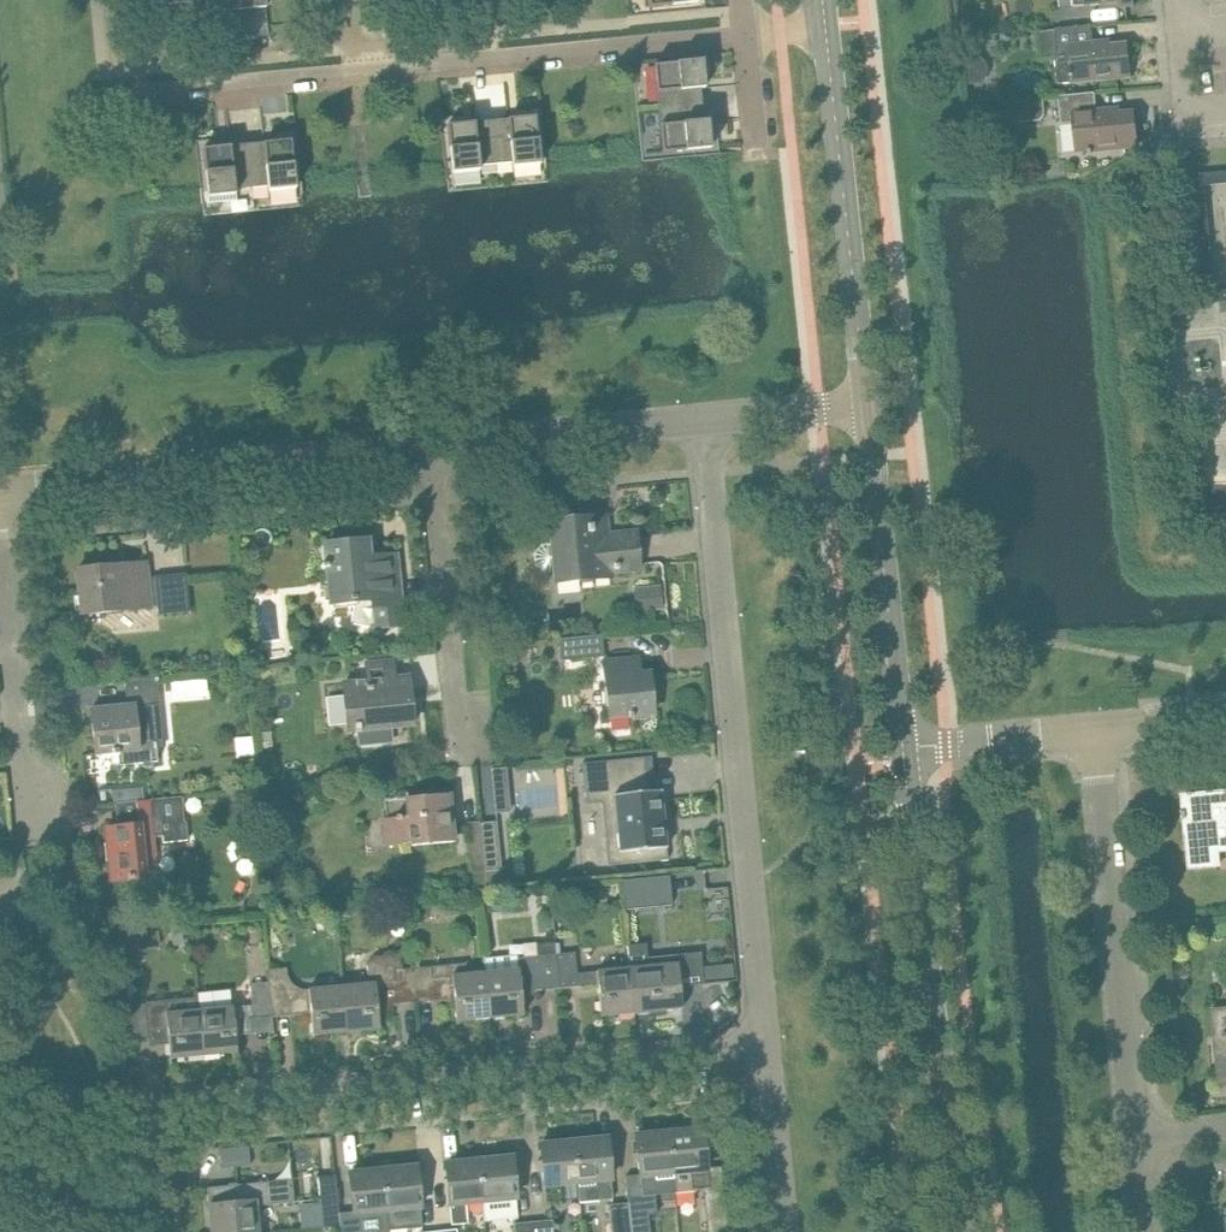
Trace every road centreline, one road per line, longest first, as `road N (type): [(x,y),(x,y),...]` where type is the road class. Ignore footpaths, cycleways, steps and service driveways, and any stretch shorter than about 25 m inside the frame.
road 1 (residential): [(154,1231),(148,1118),(175,1103),(766,1046)]
road 2 (residential): [(766,1046),(704,419)]
road 3 (residential): [(154,89),(748,33)]
road 4 (tertiary): [(965,1231),(904,746)]
road 5 (residential): [(0,489),(429,446)]
road 6 (residential): [(1135,1137),(1095,729)]
road 7 (tertiary): [(863,403),(825,26)]
road 8 (tertiary): [(904,746),(863,403)]
road 9 (residential): [(472,730),(454,695),(429,446)]
road 10 (residential): [(429,446),(704,419)]
road 11 (residential): [(40,808),(19,756),(0,566)]
road 12 (residential): [(904,746),(1095,729)]
road 13 (residential): [(785,1231),(766,1046)]
road 14 (residential): [(704,419),(863,403)]
road 15 (residential): [(1095,729),(1225,717)]
road 16 (residential): [(1181,26),(1189,115),(1225,111)]

